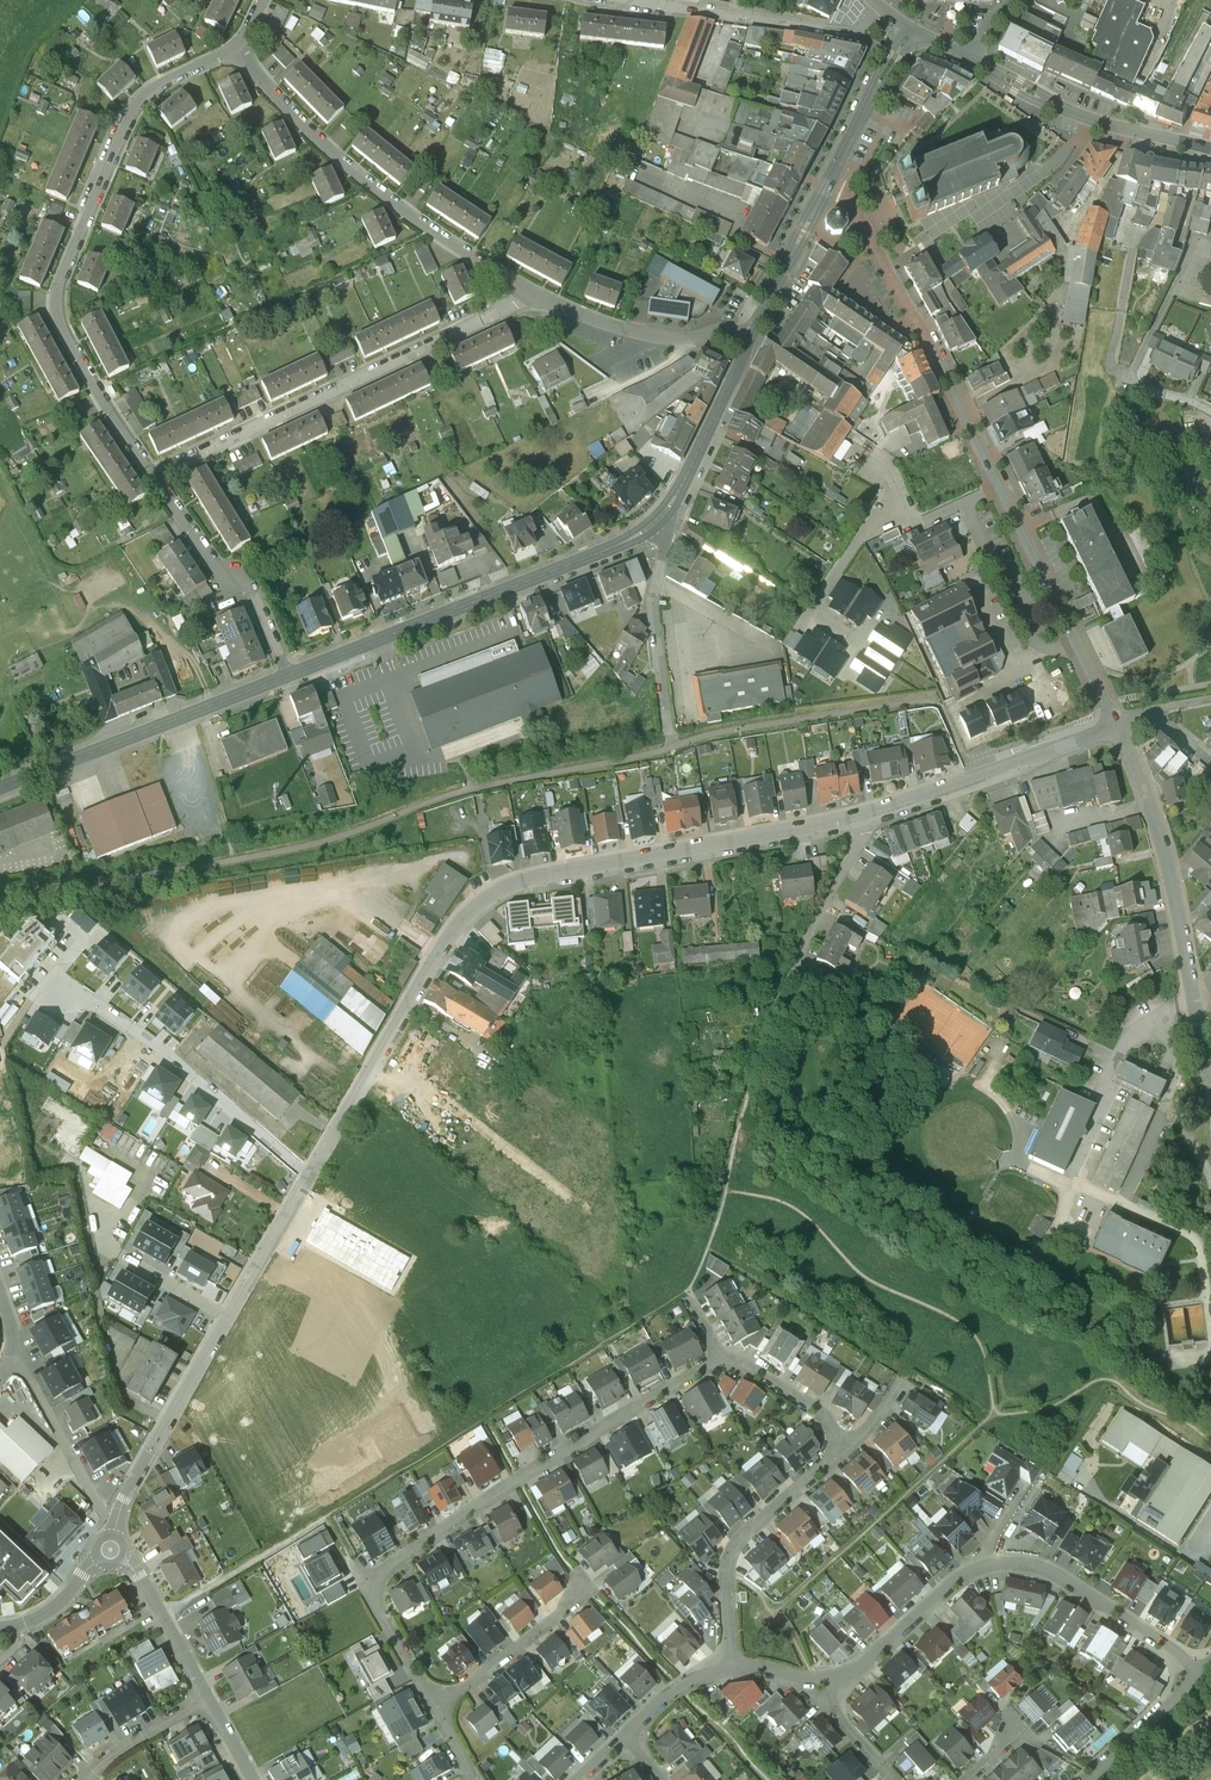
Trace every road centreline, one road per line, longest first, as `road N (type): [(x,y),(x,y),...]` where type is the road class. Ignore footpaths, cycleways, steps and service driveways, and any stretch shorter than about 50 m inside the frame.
road 1 (track): [(164,1618),(686,1293),(701,1273),(740,1125),(798,971)]
road 2 (residential): [(310,1178),(426,974),(494,890),(528,878),(866,819)]
road 3 (residential): [(1116,726),(836,165)]
road 4 (residential): [(436,1708),(382,1622),(376,1580),(517,1479),(719,1360)]
road 5 (residential): [(233,53),(143,97),(60,278),(56,305),(65,336),(153,476)]
road 6 (residential): [(829,1681),(870,1659),(974,1572),(1006,1564),(1068,1584),(1200,1673)]
road 7 (residential): [(111,1551),(140,1468),(310,1178)]
road 8 (residential): [(153,476),(529,298)]
road 9 (residential): [(666,523),(286,676)]
road 10 (residential): [(529,298),(323,145),(233,53)]
road 11 (residential): [(1116,726),(1160,832),(1210,1066)]
road 12 (residential): [(310,1178),(171,1055),(64,991)]
road 13 (residential): [(286,676),(0,790)]
road 14 (residential): [(842,1448),(740,1540),(728,1573),(732,1668)]
road 15 (residential): [(866,819),(1116,726)]
road 16 (tertiary): [(970,61),(1088,121),(1210,147)]
road 17 (residential): [(641,0),(842,31),(882,10)]
road 18 (residential): [(153,476),(212,565),(251,597),(286,676)]
road 19 (residential): [(529,298),(653,336),(724,331),(752,340)]
road 20 (residential): [(666,523),(656,604),(673,747)]
road 21 (residential): [(14,1368),(26,1376),(107,1521),(111,1551)]
road 22 (residential): [(752,340),(666,523)]
road 23 (residential): [(836,165),(752,340)]
road 24 (residential): [(436,1708),(587,1588)]
road 25 (residential): [(111,1551),(140,1577),(205,1697)]
road 26 (residential): [(798,971),(863,842),(866,819)]
road 27 (residential): [(719,1360),(750,1367),(807,1402),(842,1448)]
road 28 (residential): [(1200,1673),(1089,1779)]
road 29 (residential): [(1132,248),(1111,371),(1133,387)]
road 30 (residential): [(905,33),(836,165)]
road 31 (residential): [(205,1697),(82,1779)]
road 32 (residential): [(0,1630),(37,1623),(111,1551)]
road 33 (residential): [(627,1738),(683,1689),(732,1668)]

